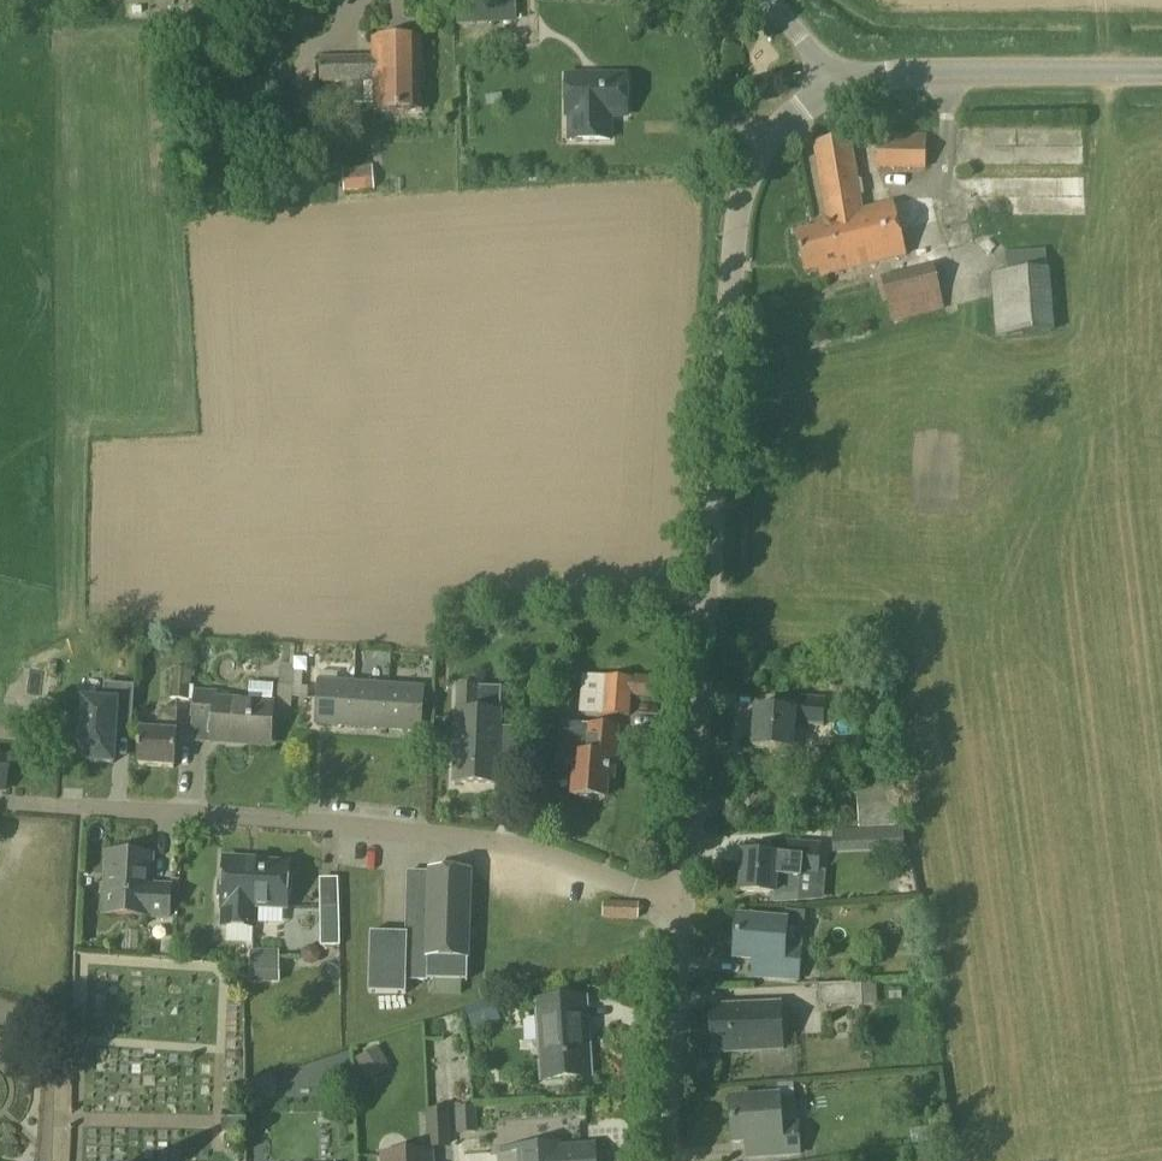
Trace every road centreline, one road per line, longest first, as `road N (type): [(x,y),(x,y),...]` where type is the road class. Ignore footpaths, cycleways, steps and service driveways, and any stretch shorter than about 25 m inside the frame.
road 1 (tertiary): [(682,908),(741,194),(767,142),(836,86)]
road 2 (residential): [(682,908),(497,839),(32,804)]
road 3 (tertiary): [(662,1160),(682,908)]
road 4 (tertiary): [(1161,73),(925,72)]
road 5 (residential): [(49,1160),(57,1040)]

